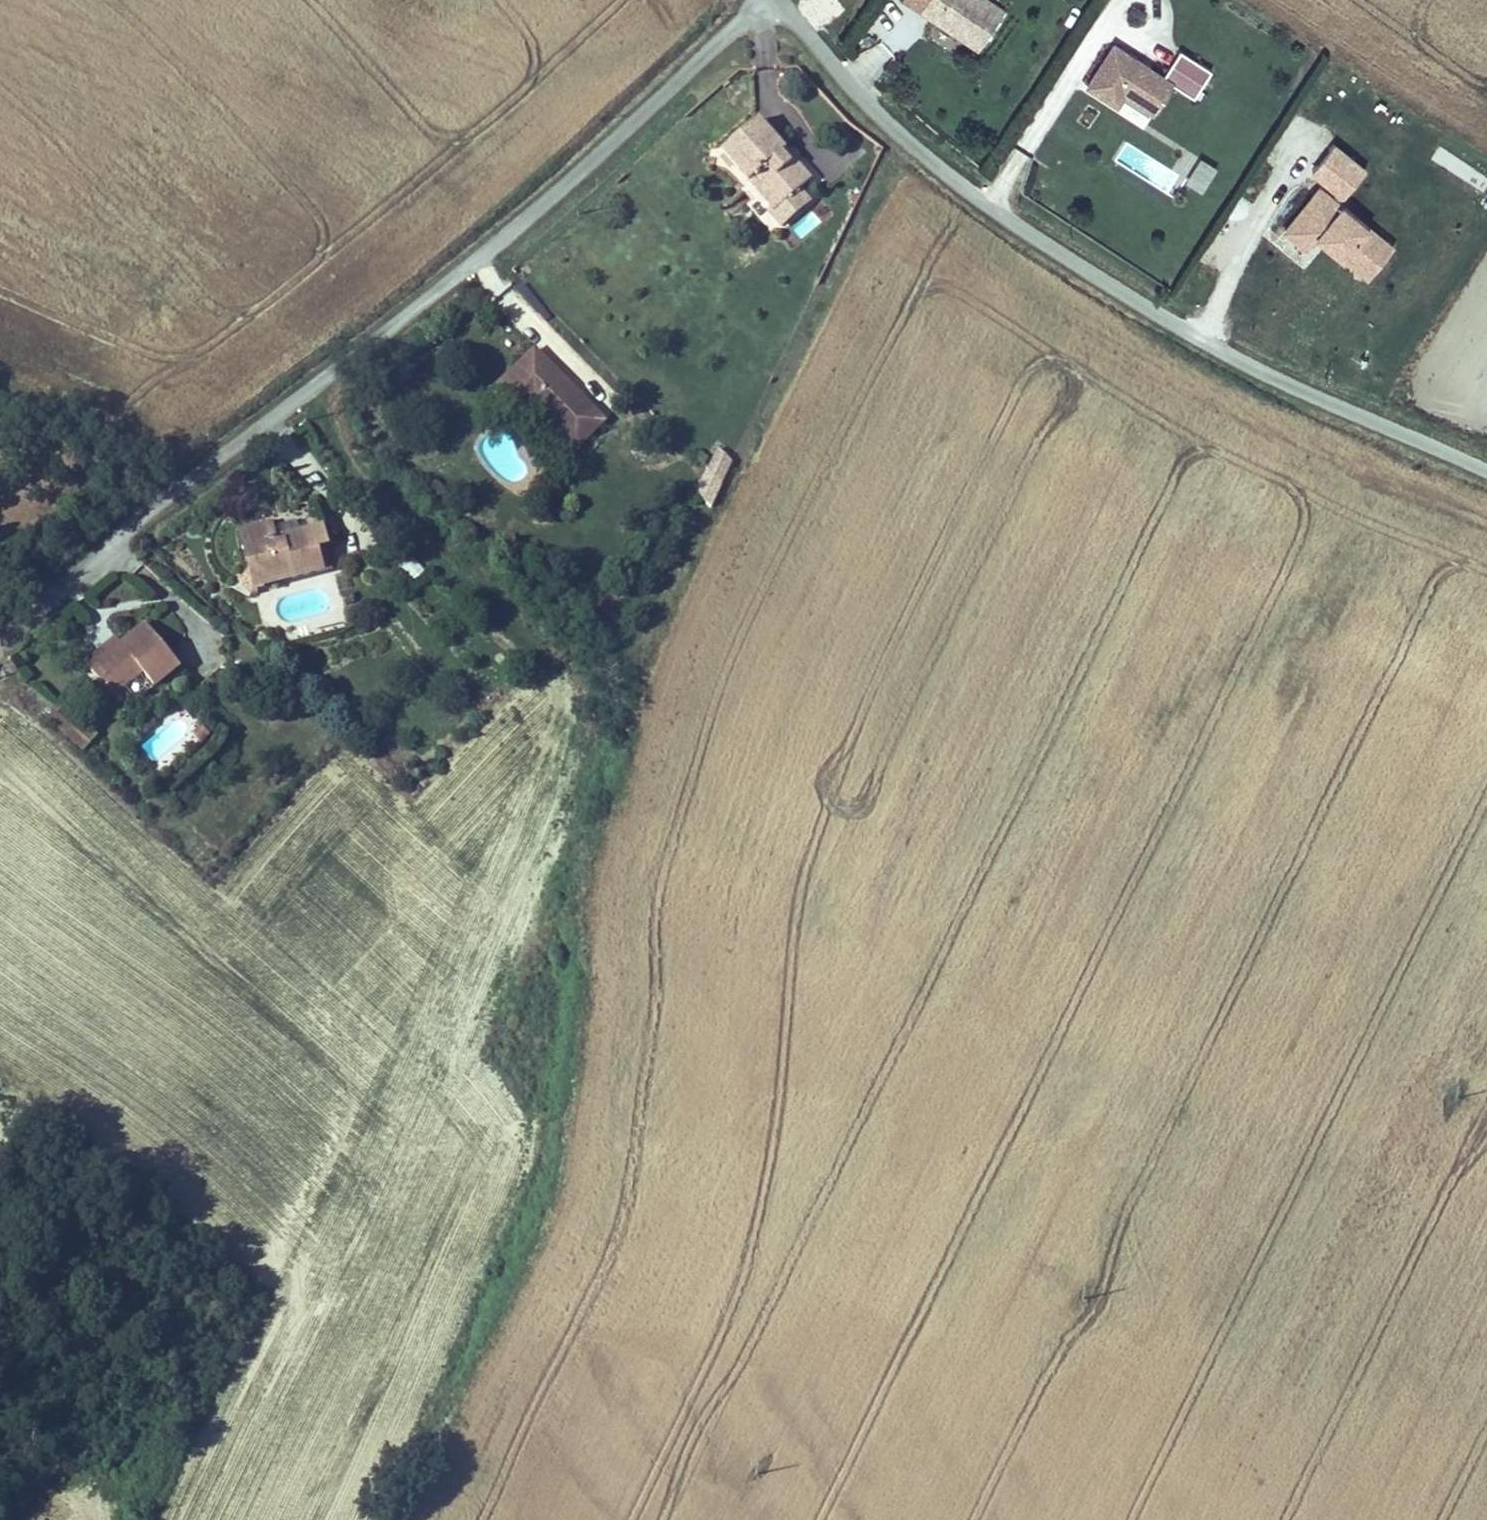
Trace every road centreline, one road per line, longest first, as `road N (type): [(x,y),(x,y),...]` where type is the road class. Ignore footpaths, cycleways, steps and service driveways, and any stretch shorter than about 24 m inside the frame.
road 1 (unclassified): [(0,644),(478,261),(765,0)]
road 2 (unclassified): [(780,0),(860,96),(987,207),(1268,375),(1486,473)]

